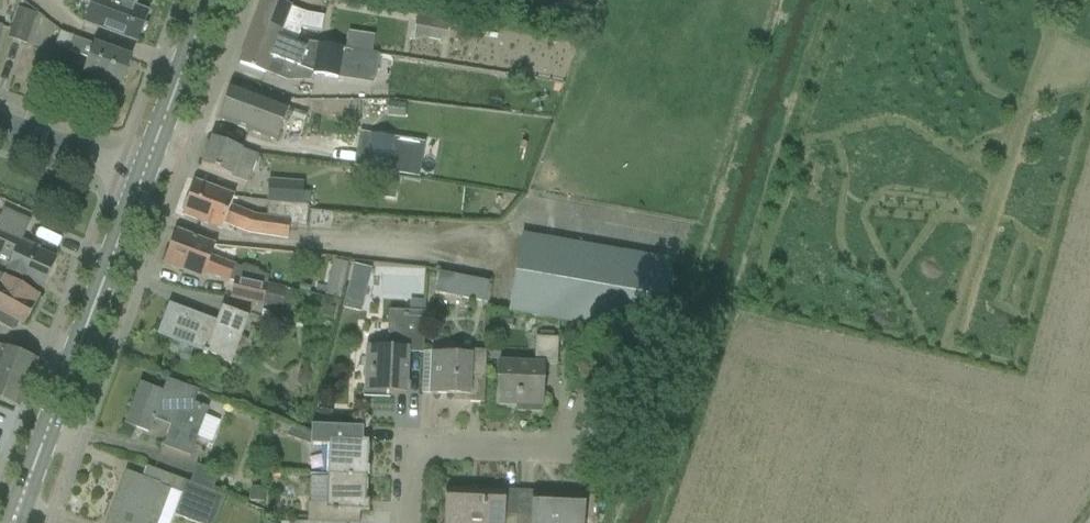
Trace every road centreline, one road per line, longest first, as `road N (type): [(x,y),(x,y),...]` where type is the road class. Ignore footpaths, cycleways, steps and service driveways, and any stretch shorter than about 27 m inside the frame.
road 1 (secondary): [(14,522),(145,176)]
road 2 (residential): [(430,522),(432,470),(441,456),(579,454),(594,444),(603,410)]
road 3 (secondary): [(145,176),(208,0)]
road 4 (residential): [(145,176),(0,119)]

